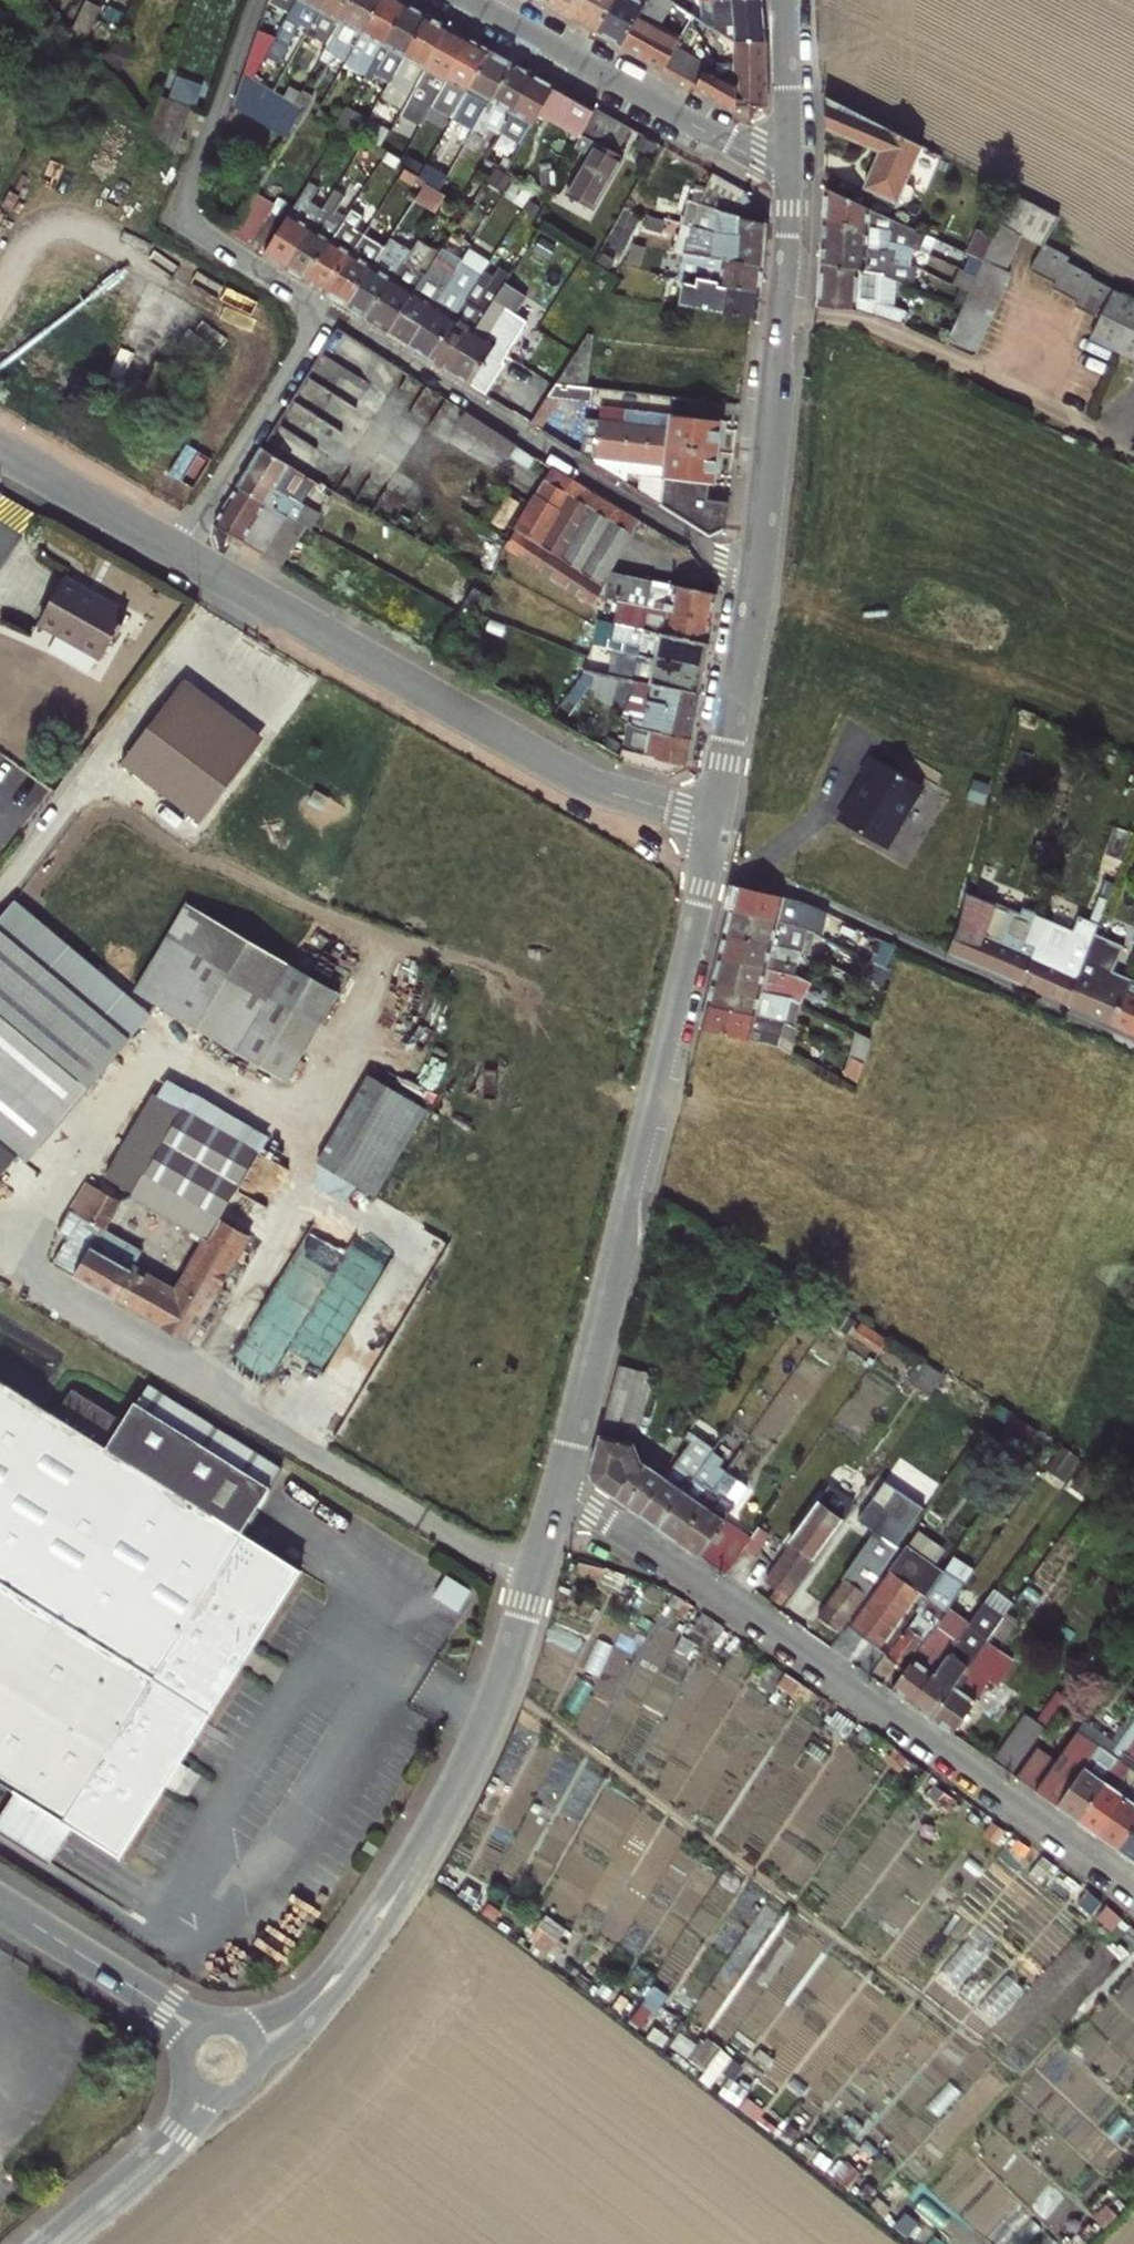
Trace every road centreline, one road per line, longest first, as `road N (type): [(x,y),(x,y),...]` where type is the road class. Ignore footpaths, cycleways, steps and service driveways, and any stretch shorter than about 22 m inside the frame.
road 1 (residential): [(554,1493),(1133,1889)]
road 2 (tertiary): [(227,2053),(286,2025),(324,1992),(425,1843),(485,1728),(554,1493)]
road 3 (tertiary): [(554,1493),(709,851)]
road 4 (residential): [(178,553),(558,771),(715,817)]
road 5 (residential): [(329,310),(757,580)]
road 6 (residential): [(1133,1045),(709,851)]
road 7 (residential): [(258,0),(178,218),(329,310)]
road 8 (residential): [(472,0),(791,174)]
road 9 (residential): [(178,553),(329,310)]
road 10 (residential): [(227,2053),(0,1909)]
road 11 (tertiary): [(757,580),(783,314)]
road 12 (tertiary): [(50,2243),(169,2142),(212,2089),(227,2053)]
road 13 (residential): [(1020,390),(867,322),(783,314)]
road 14 (tertiary): [(715,817),(757,580)]
road 15 (residential): [(0,449),(178,553)]
road 16 (tertiary): [(791,174),(786,0)]
road 17 (tertiary): [(783,314),(791,174)]

